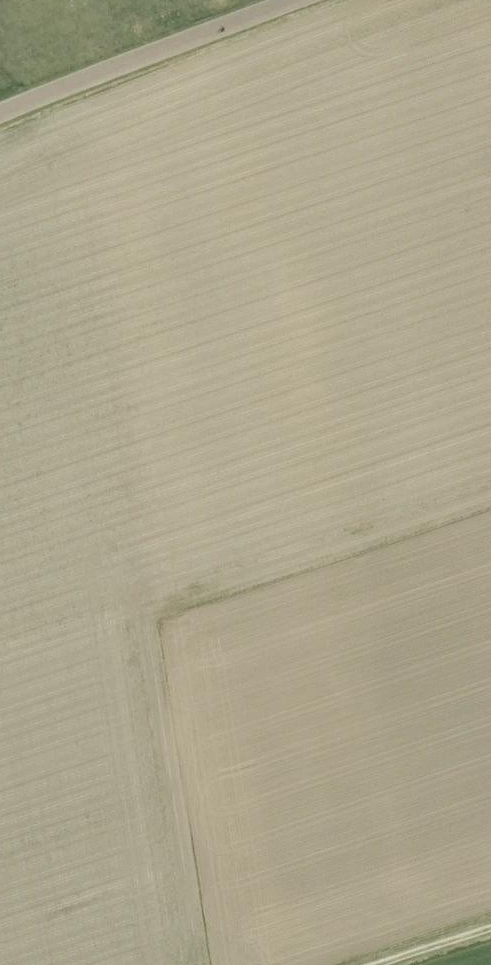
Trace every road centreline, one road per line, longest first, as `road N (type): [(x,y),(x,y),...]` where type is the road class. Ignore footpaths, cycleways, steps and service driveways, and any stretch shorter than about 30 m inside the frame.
road 1 (tertiary): [(294,0),(0,112)]
road 2 (track): [(372,964),(490,927)]

